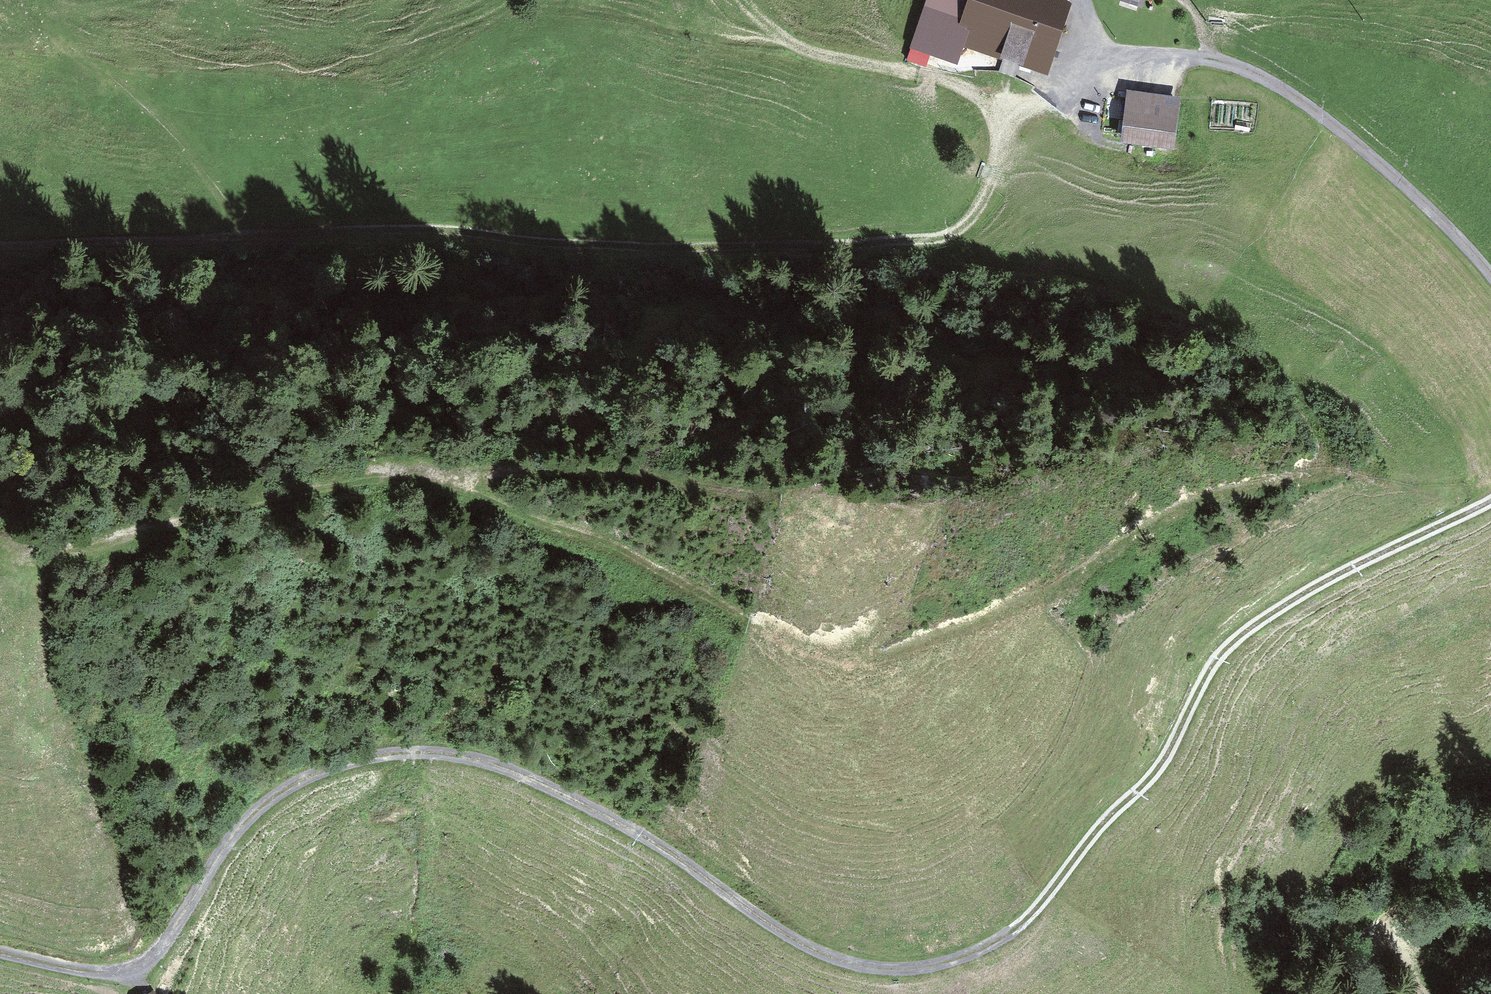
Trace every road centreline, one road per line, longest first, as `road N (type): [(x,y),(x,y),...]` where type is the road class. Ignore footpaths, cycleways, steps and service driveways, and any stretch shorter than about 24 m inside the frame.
road 1 (track): [(0,954),(78,970),(132,968),(164,944),(220,853),(266,803),(331,767),(419,752),(493,762),(583,805),(670,852),(807,947),(876,968),(938,965),(1027,920),(1157,770),(1215,663),(1248,629),(1302,593),(1490,500)]
road 2 (track): [(1490,276),(1442,221),(1302,103),(1234,66),(1158,57),(1117,58),(1054,84),(1017,130),(965,226),(932,240),(696,249),(429,229),(0,244)]
road 3 (track): [(424,470),(606,547),(811,652),(873,658),(1050,590),(1165,518),(1320,467),(1326,457),(1296,376),(1244,332),(1158,297),(932,240)]
road 4 (track): [(0,556),(64,557),(211,509),(387,473),(526,471),(740,493)]
road 5 (track): [(244,237),(138,117),(0,14)]

